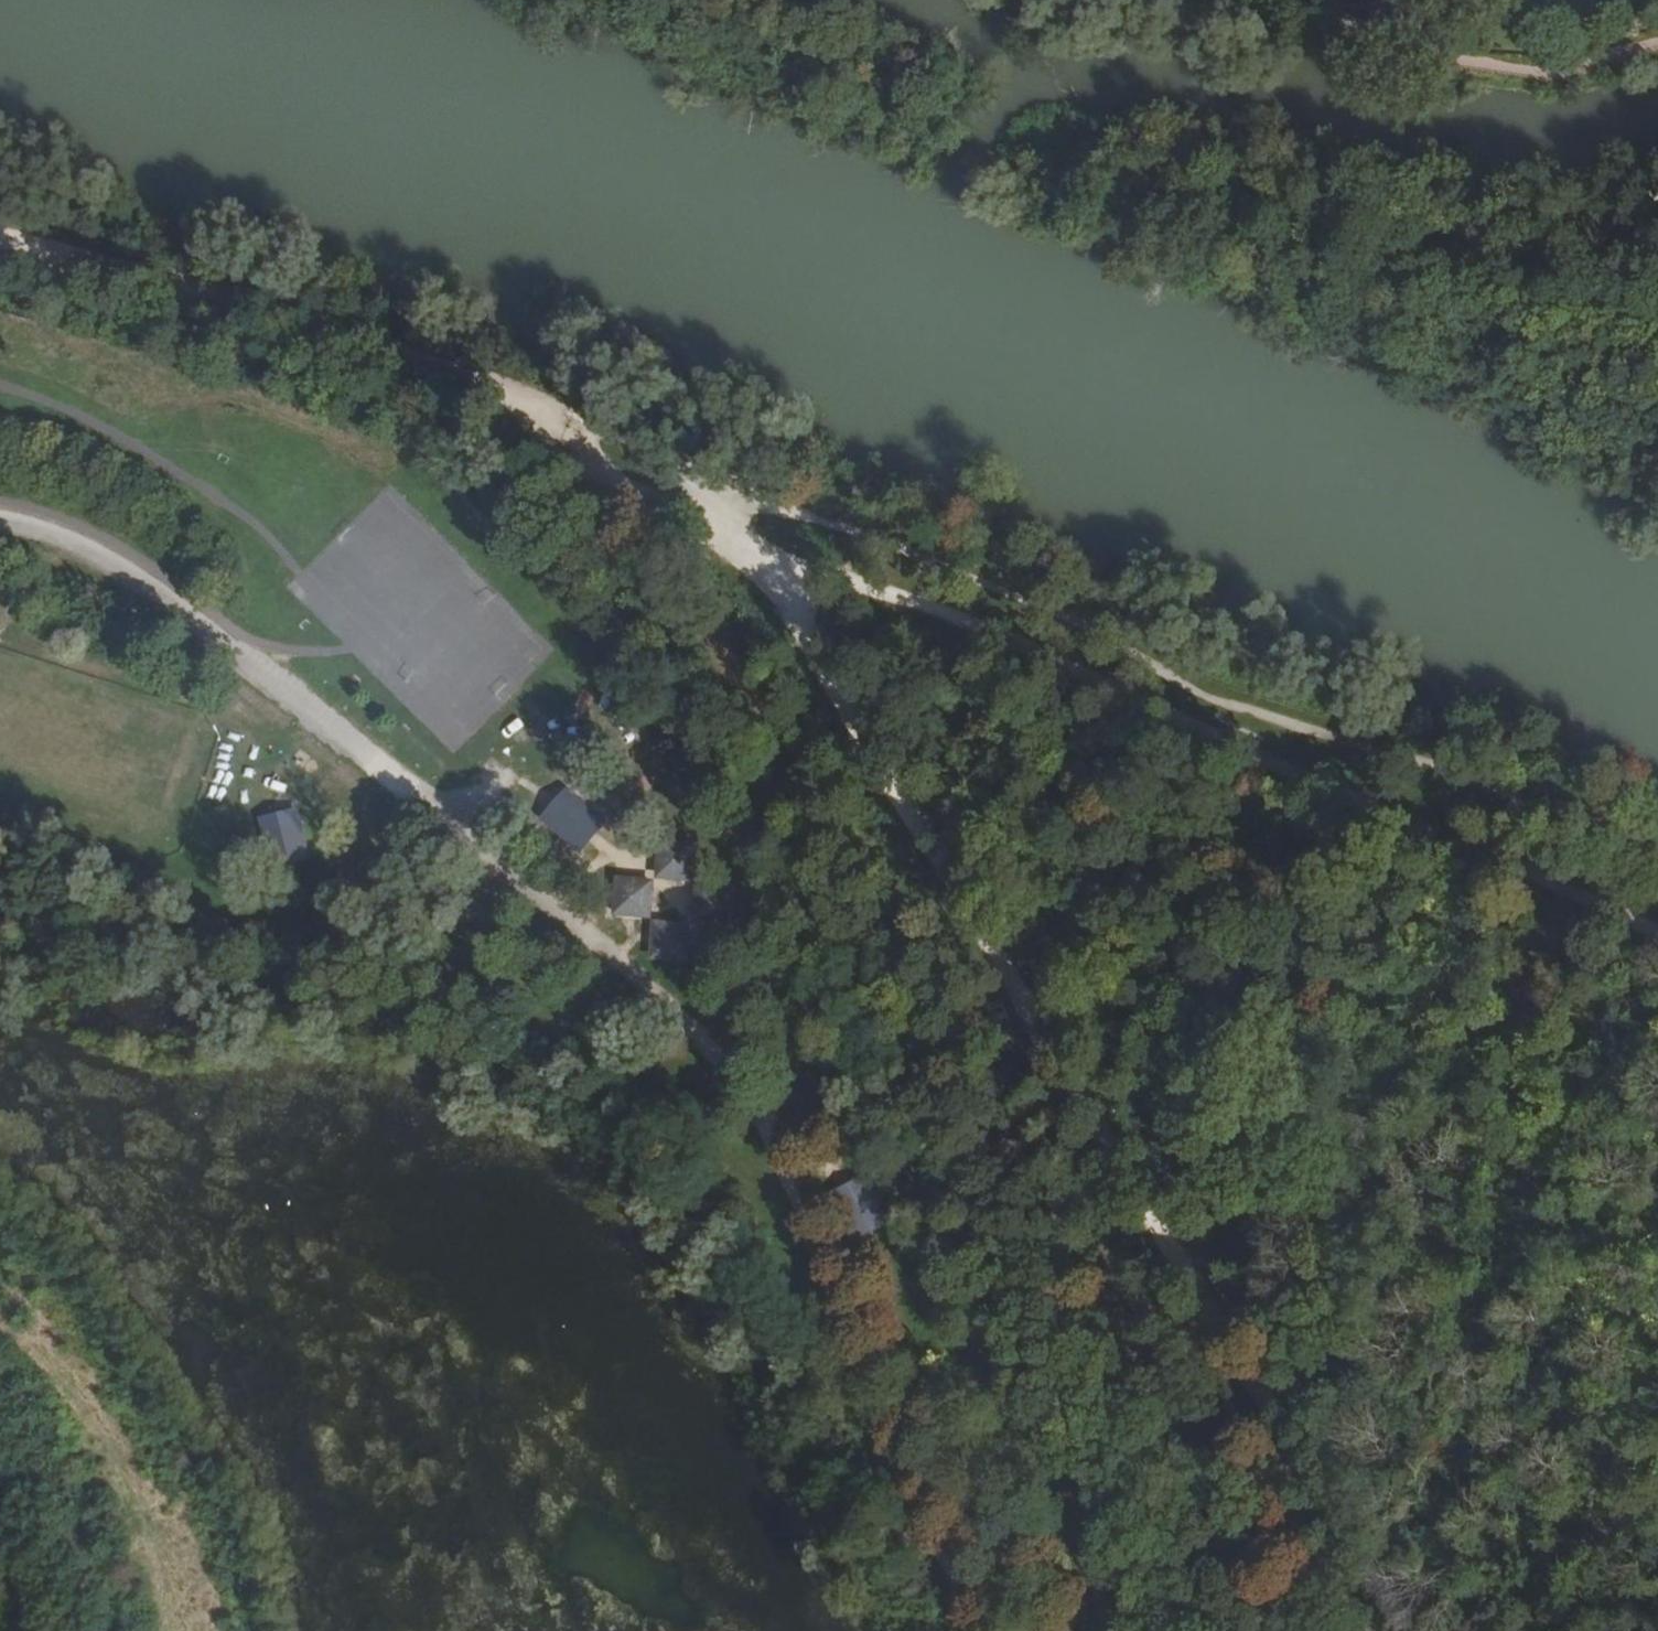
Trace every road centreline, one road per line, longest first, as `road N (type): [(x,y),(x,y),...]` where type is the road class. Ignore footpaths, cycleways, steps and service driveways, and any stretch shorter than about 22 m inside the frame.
road 1 (track): [(1424,1630),(719,510)]
road 2 (track): [(719,510),(819,564),(1657,931)]
road 3 (track): [(0,233),(466,377),(719,510)]

